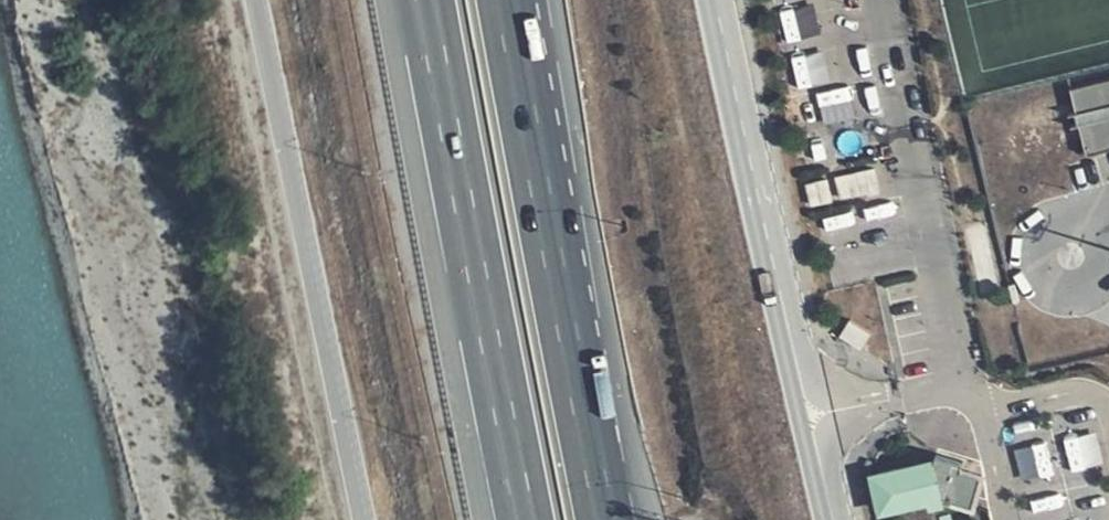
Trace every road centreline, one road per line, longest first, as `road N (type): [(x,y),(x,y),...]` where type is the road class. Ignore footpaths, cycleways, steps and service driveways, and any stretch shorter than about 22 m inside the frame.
road 1 (unclassified): [(718,0),(836,519)]
road 2 (motorway): [(425,0),(528,519)]
road 3 (motorway): [(604,519),(508,0)]

